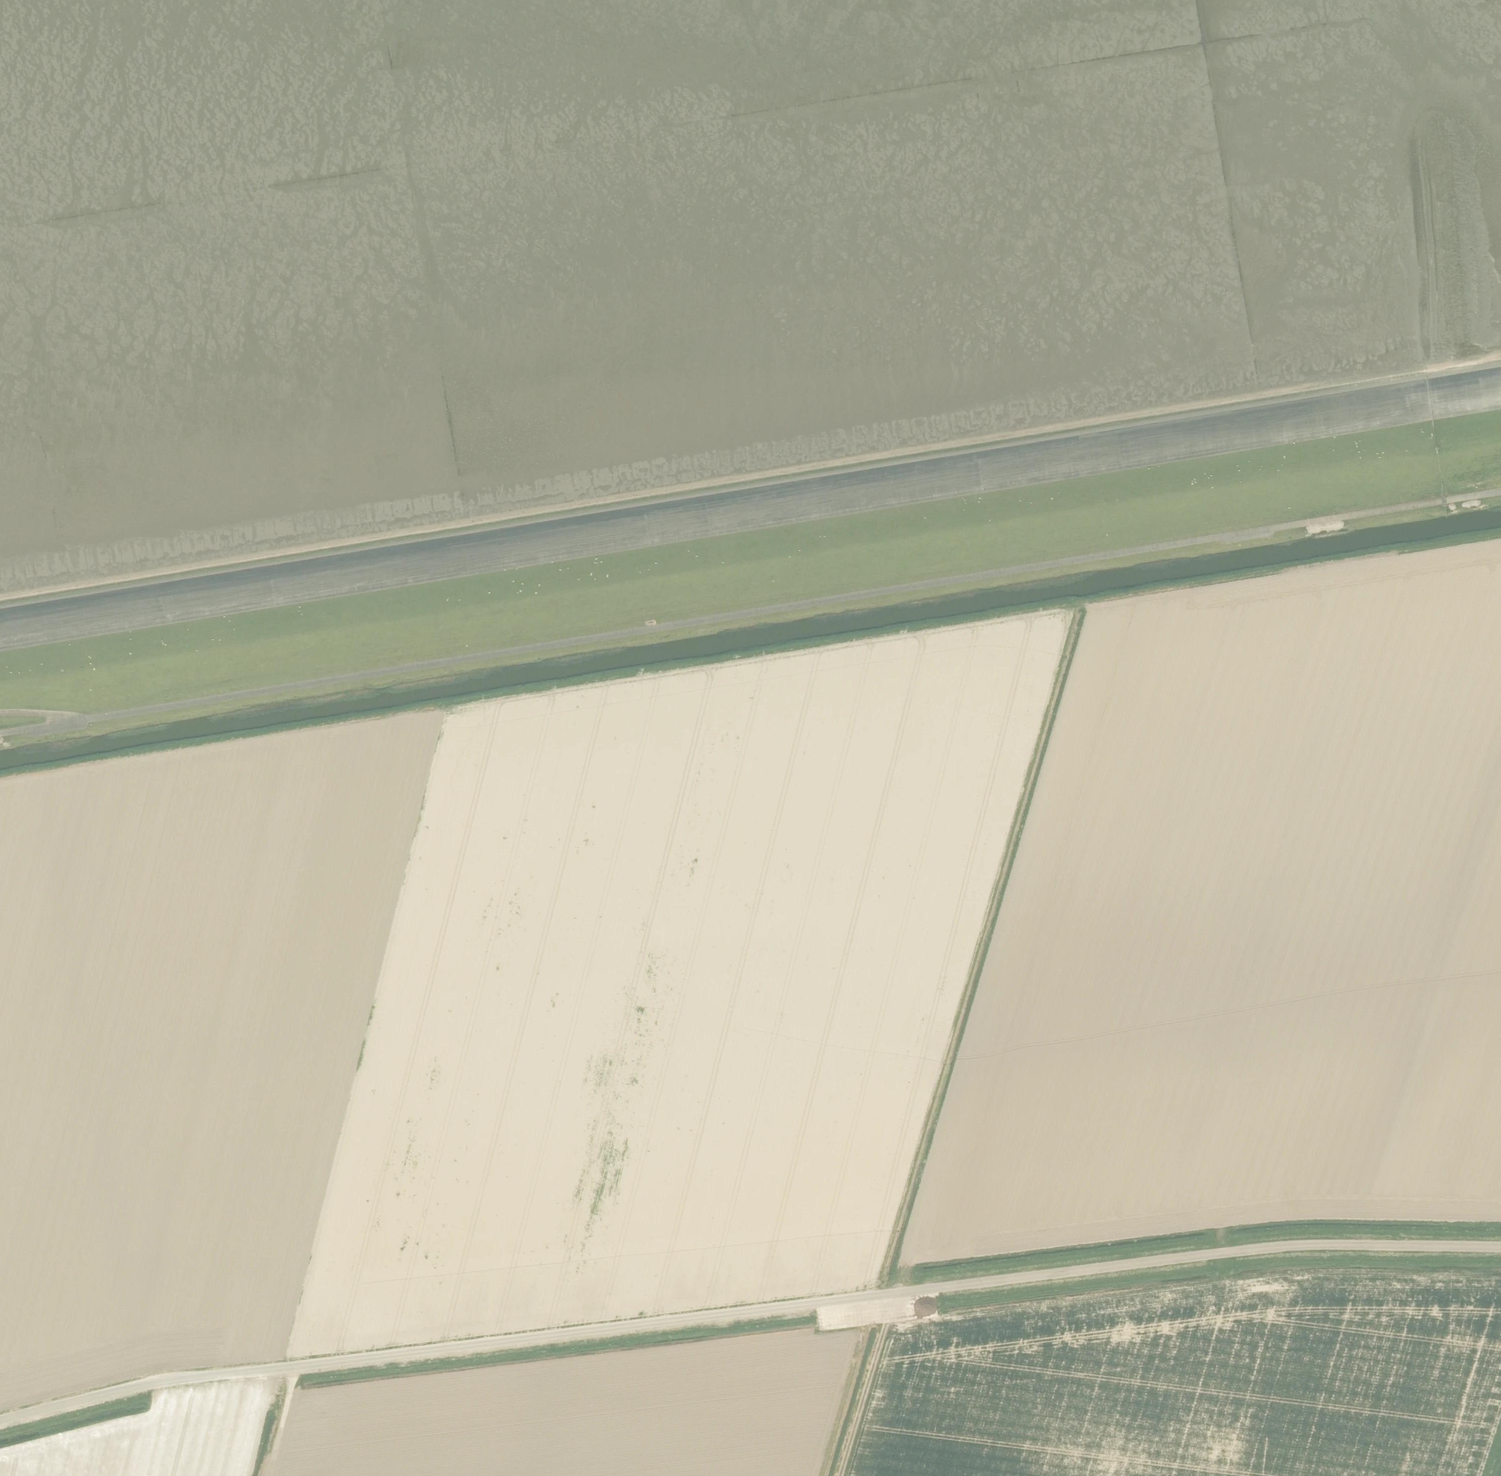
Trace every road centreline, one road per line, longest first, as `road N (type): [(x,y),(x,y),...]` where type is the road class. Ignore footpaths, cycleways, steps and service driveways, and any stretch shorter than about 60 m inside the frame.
road 1 (unclassified): [(1500,1246),(1277,1245),(144,1380),(0,1417)]

